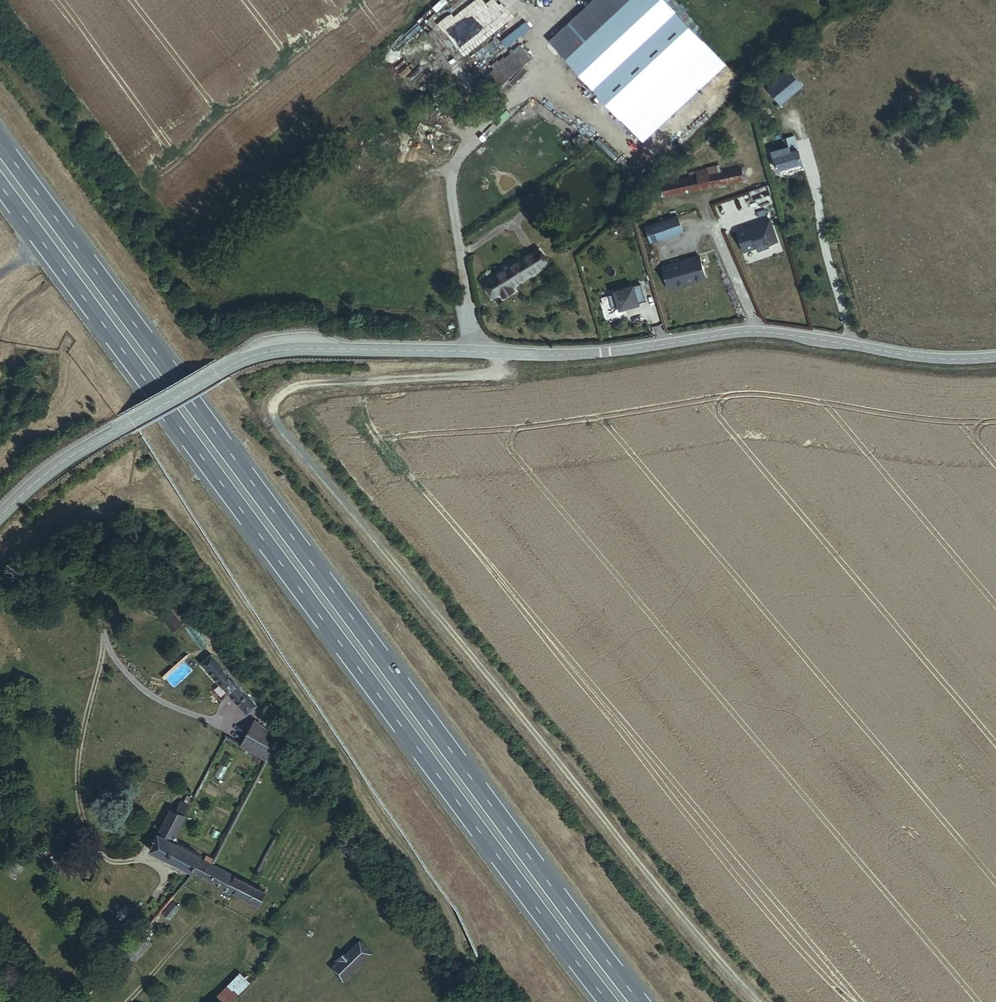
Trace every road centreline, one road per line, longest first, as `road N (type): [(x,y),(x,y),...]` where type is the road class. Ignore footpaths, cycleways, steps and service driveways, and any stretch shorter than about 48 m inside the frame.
road 1 (motorway): [(639,1001),(0,143)]
road 2 (residential): [(0,520),(60,465),(217,376),(280,350),(598,353),(784,334),(934,358),(995,358)]
road 3 (motorway): [(0,184),(609,1001)]
road 4 (track): [(500,353),(492,370),(298,384),(280,393),(275,424),(757,1001)]

